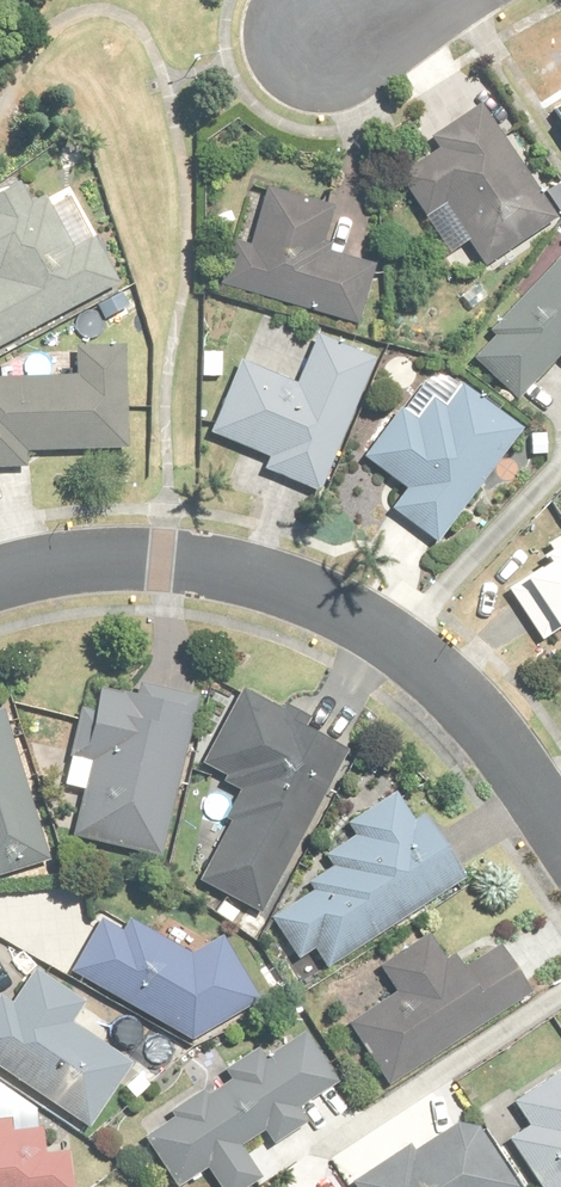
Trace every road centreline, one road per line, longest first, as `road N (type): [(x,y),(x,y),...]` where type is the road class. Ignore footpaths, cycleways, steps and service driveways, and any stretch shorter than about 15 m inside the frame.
road 1 (residential): [(0,586),(160,559),(285,583),(419,656),(490,726),(560,831)]
road 2 (residential): [(325,34),(409,23),(458,0)]

